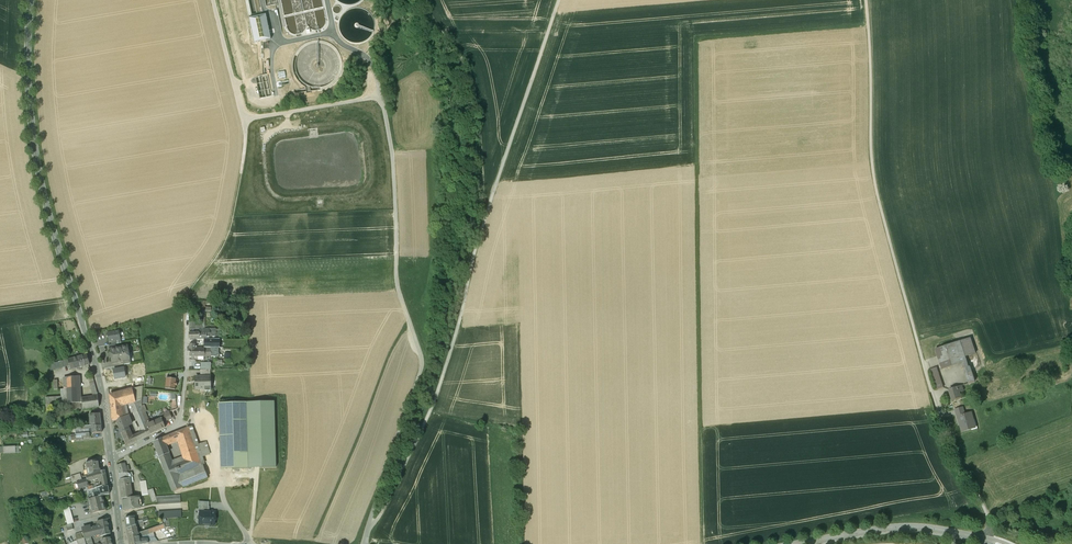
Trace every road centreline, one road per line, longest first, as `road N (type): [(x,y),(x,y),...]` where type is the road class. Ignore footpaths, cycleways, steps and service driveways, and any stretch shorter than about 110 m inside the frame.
road 1 (track): [(703,543),(698,40),(869,26)]
road 2 (track): [(367,531),(435,394),(484,212),(558,0)]
road 3 (unclassified): [(987,540),(981,502),(935,407),(876,186),(866,0)]
road 4 (secondary): [(110,458),(101,385),(36,158),(31,0)]
road 5 (secondary): [(796,543),(907,526),(987,540)]
road 6 (residential): [(110,458),(164,433),(182,415),(186,307)]
road 7 (track): [(186,307),(229,231),(240,175)]
road 8 (track): [(245,119),(379,95)]
road 9 (track): [(214,0),(245,119)]

